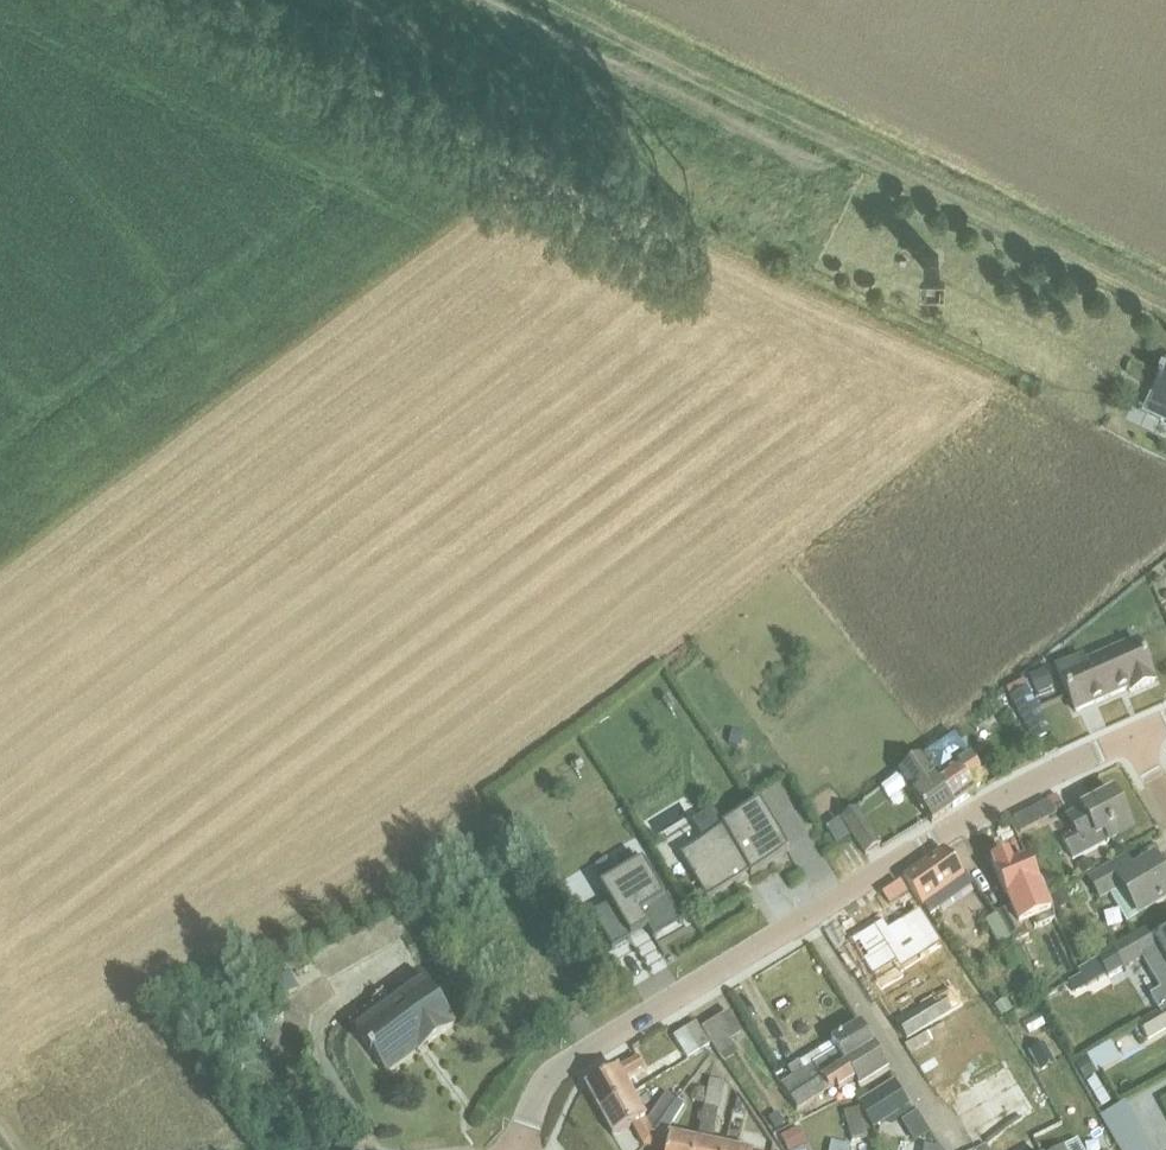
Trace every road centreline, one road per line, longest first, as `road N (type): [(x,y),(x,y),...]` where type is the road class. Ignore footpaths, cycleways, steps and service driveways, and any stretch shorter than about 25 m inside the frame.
road 1 (track): [(1165,309),(529,0)]
road 2 (residential): [(518,1149),(538,1091),(563,1063),(805,914)]
road 3 (residential): [(805,914),(1017,787),(1131,736)]
road 4 (residential): [(805,914),(952,1149)]

